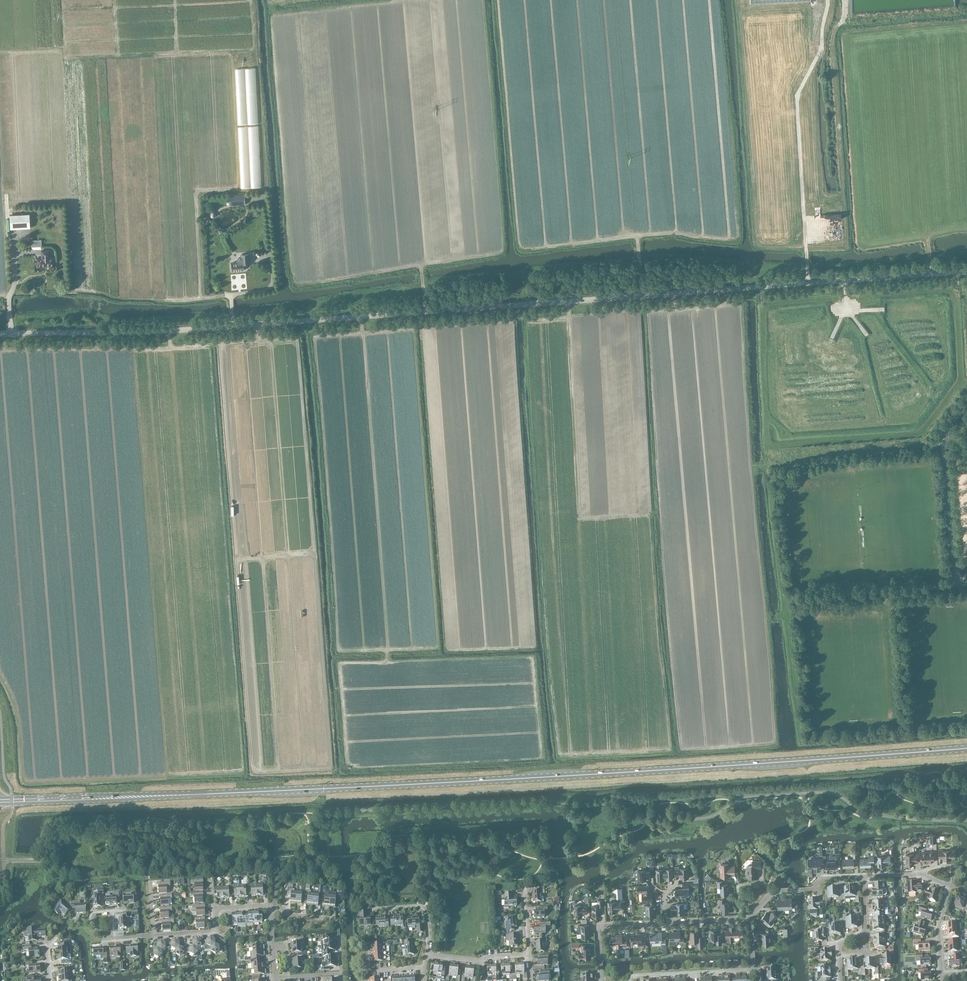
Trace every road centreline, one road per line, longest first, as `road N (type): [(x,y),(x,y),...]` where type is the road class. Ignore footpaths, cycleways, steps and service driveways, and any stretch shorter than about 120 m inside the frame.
road 1 (unclassified): [(0,335),(165,332),(966,273)]
road 2 (secondary): [(0,801),(966,748)]
road 3 (residential): [(602,980),(605,926),(739,919),(773,891),(807,890)]
road 4 (residential): [(51,980),(50,943),(69,922),(90,921),(111,937),(154,935)]
road 5 (residential): [(841,980),(840,945),(865,930),(862,876)]

